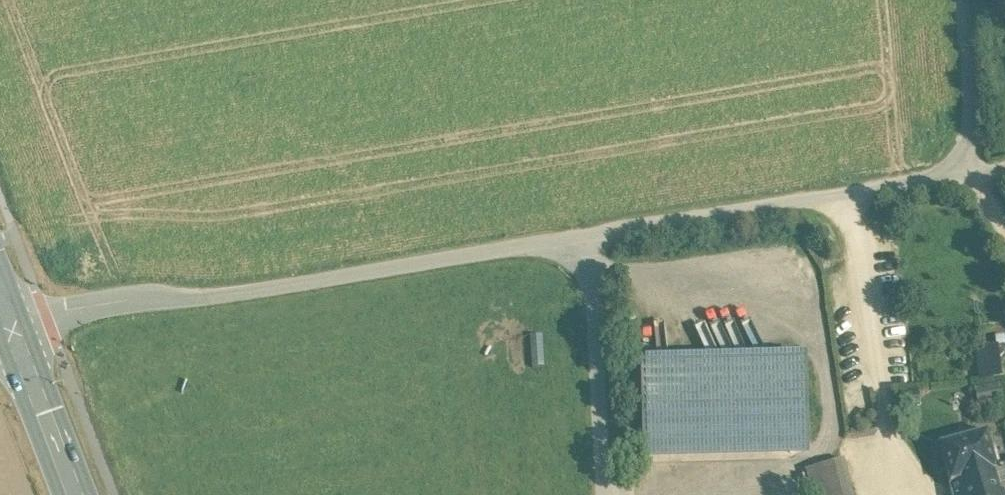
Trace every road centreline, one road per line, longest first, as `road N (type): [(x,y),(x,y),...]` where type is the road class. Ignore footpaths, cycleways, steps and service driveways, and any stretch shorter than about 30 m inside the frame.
road 1 (unclassified): [(14,329),(154,308),(195,311),(980,171),(968,0)]
road 2 (primary): [(14,329),(77,494)]

